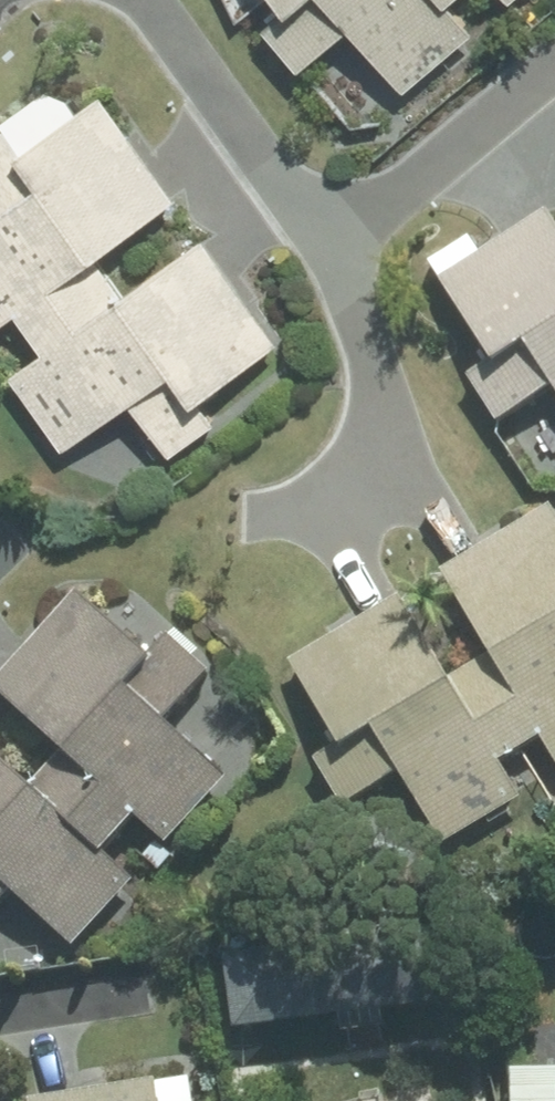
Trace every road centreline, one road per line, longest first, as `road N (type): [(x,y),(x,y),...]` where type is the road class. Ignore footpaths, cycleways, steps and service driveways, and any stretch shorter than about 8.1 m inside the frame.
road 1 (residential): [(140,0),(185,45),(329,247)]
road 2 (residential): [(554,62),(329,247)]
road 3 (residential): [(329,247),(363,321),(374,377),(372,457),(359,489)]

